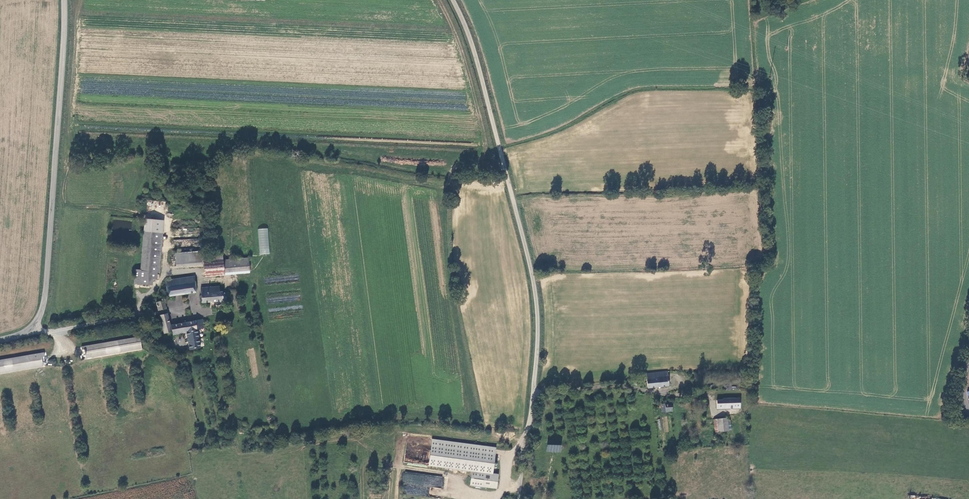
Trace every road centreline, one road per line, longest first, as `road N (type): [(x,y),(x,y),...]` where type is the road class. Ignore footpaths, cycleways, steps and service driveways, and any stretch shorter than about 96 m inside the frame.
road 1 (unclassified): [(499,498),(528,429),(538,309),(473,44),(454,0)]
road 2 (tertiary): [(64,0),(45,297),(37,322),(0,340)]

